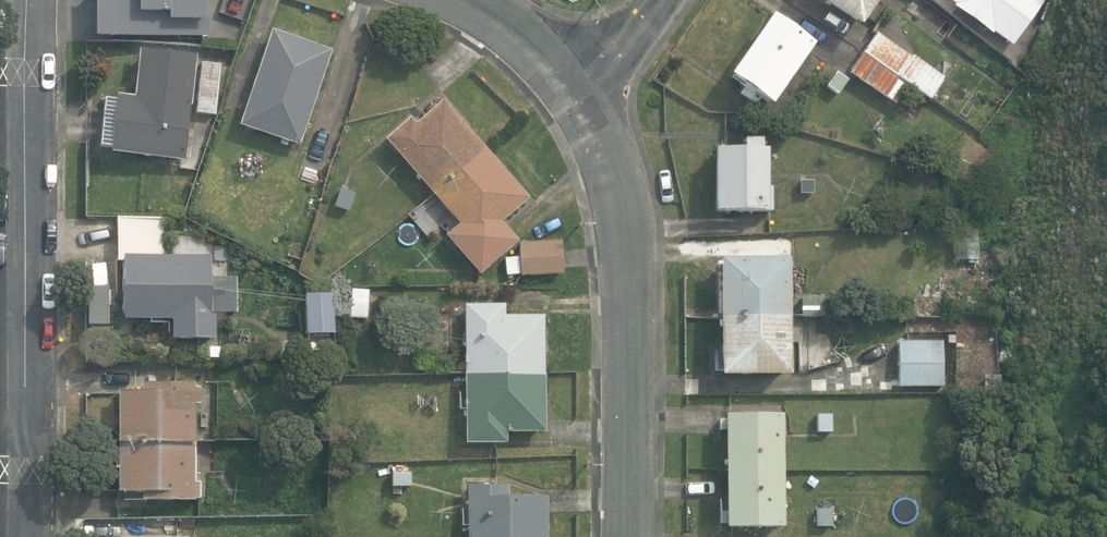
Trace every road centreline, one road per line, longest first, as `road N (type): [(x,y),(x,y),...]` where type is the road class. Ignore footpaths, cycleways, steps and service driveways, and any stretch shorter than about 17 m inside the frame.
road 1 (residential): [(28,0),(29,536)]
road 2 (residential): [(629,536),(628,220),(604,128),(578,84)]
road 3 (residential): [(578,84),(517,30),(467,0)]

